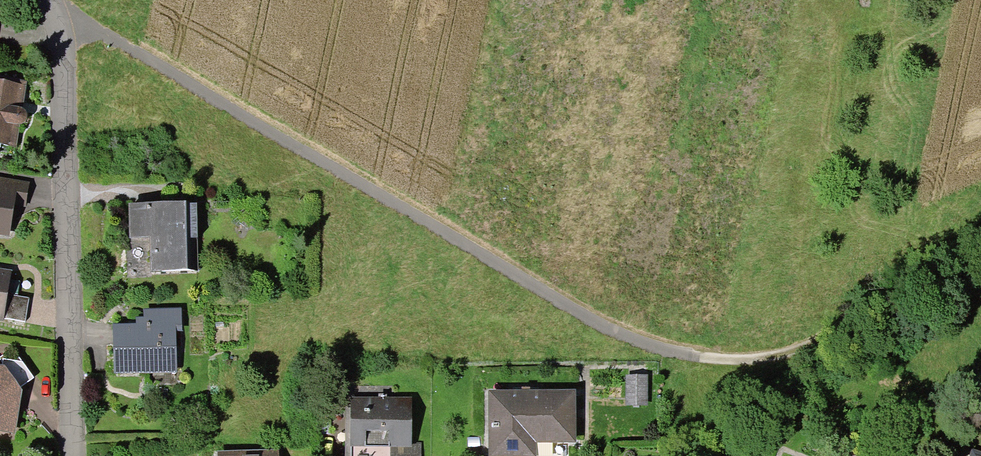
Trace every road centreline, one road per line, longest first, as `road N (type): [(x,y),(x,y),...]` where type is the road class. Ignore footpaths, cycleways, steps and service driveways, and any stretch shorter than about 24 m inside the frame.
road 1 (track): [(980,245),(802,353),(712,364),(619,335),(63,13)]
road 2 (residential): [(53,0),(63,13),(73,455)]

